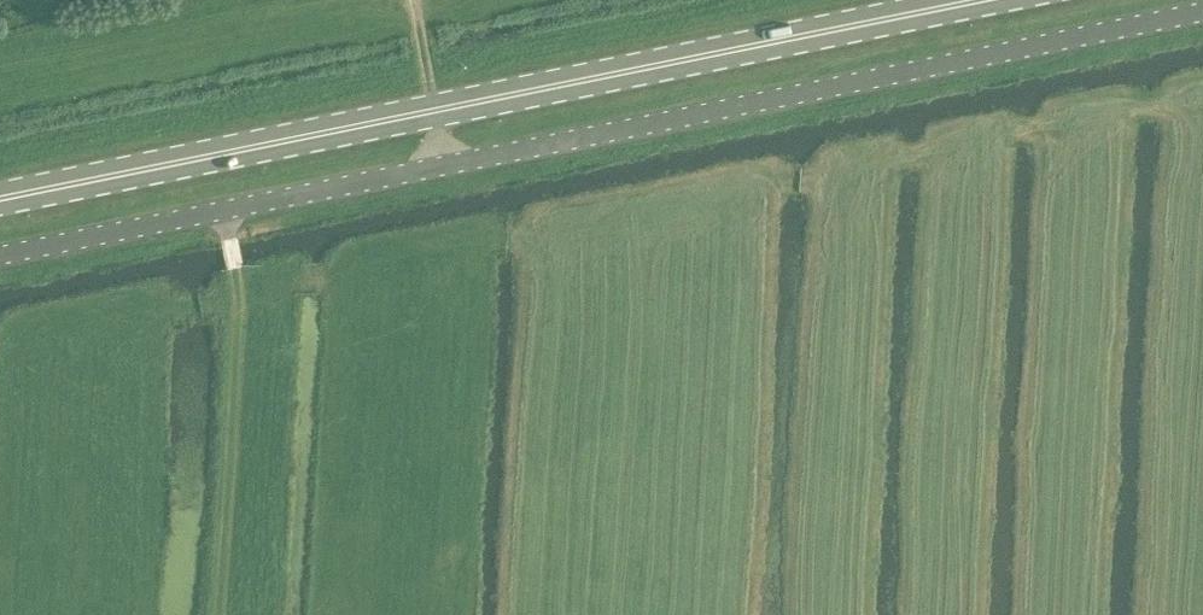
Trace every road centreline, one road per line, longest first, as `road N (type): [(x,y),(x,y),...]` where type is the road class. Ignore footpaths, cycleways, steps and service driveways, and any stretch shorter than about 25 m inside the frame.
road 1 (unclassified): [(1202,6),(0,249)]
road 2 (primary): [(0,199),(979,0)]
road 3 (track): [(216,614),(234,320),(232,274),(214,207)]
road 4 (track): [(414,0),(442,160)]

